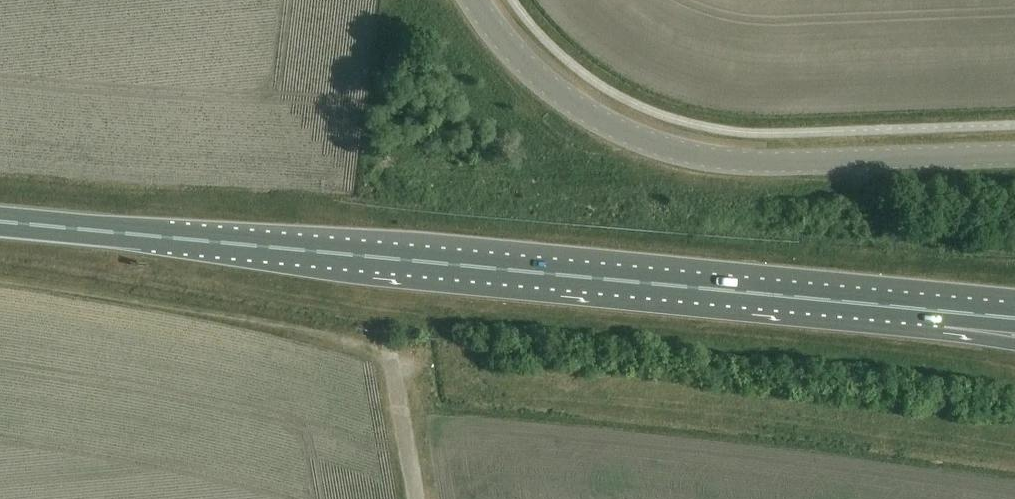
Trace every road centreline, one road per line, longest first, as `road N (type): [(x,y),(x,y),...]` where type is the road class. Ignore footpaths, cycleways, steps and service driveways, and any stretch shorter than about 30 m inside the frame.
road 1 (trunk): [(944,313),(0,222)]
road 2 (tertiary): [(1014,156),(776,166),(708,163),(648,146),(542,81),(477,0)]
road 3 (track): [(0,281),(281,326),(392,354)]
road 4 (unclassified): [(416,498),(392,354)]

